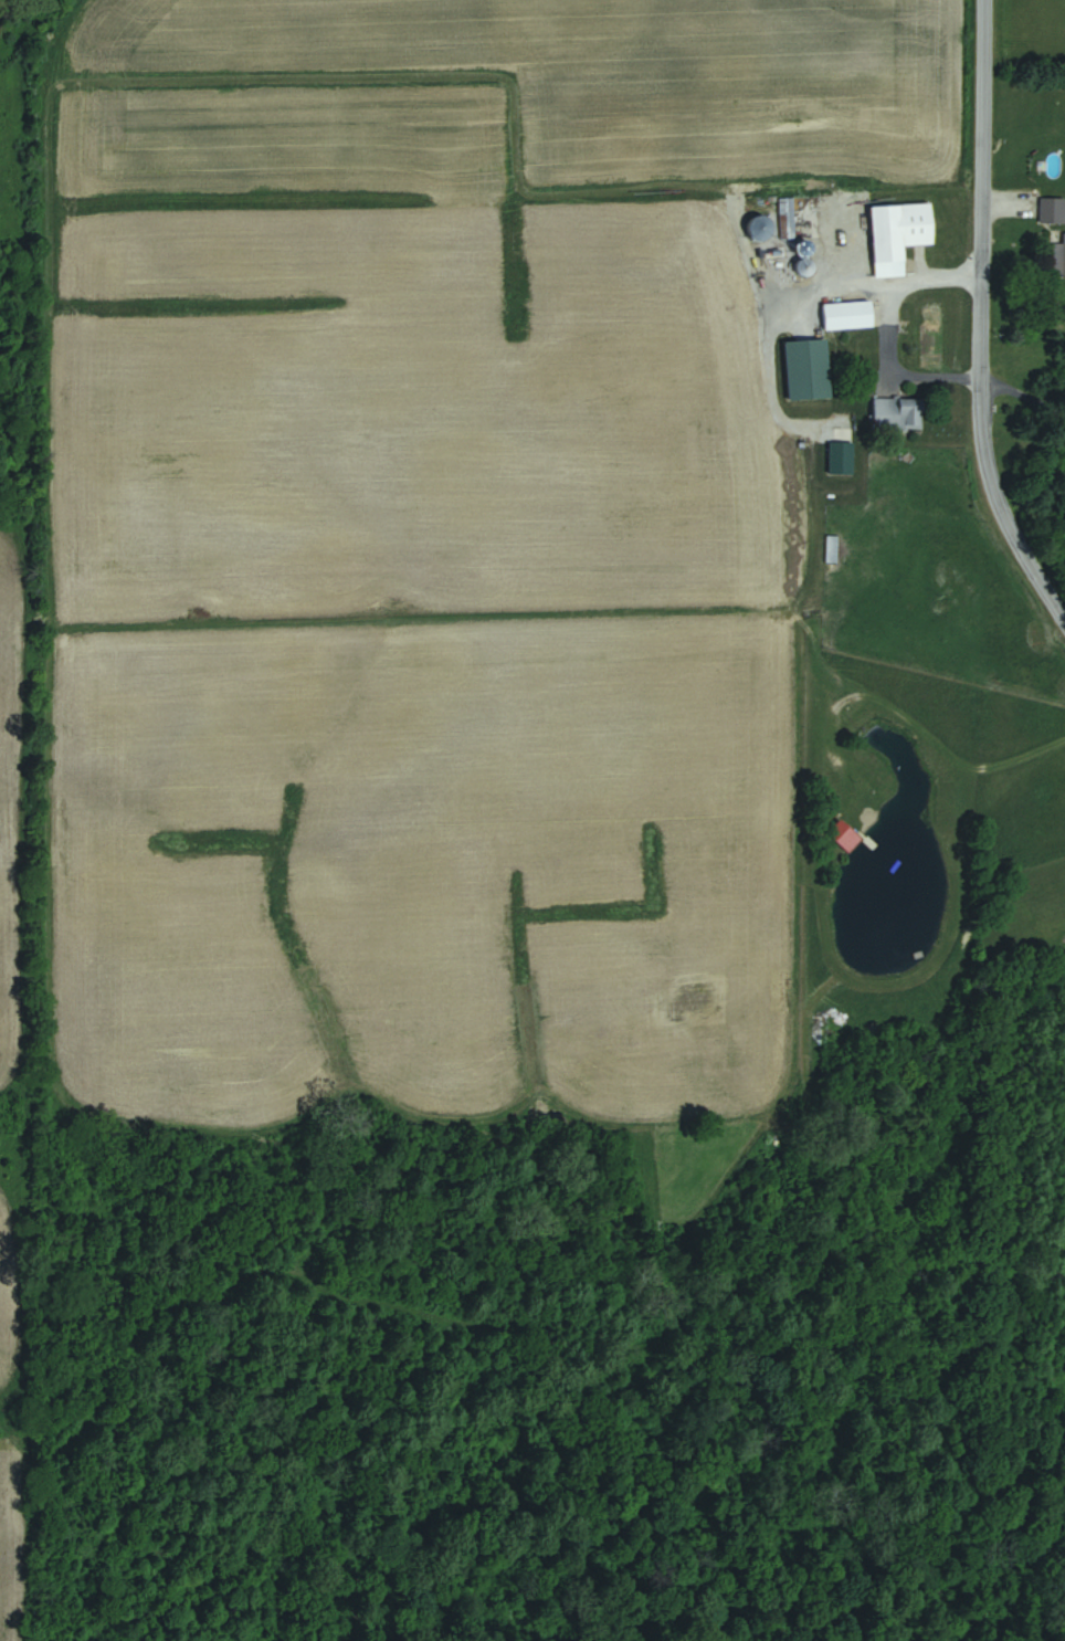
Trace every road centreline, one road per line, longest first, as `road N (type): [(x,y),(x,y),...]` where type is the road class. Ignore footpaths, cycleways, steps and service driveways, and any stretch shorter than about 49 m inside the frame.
road 1 (residential): [(1064,617),(990,487),(978,421),(978,0)]

